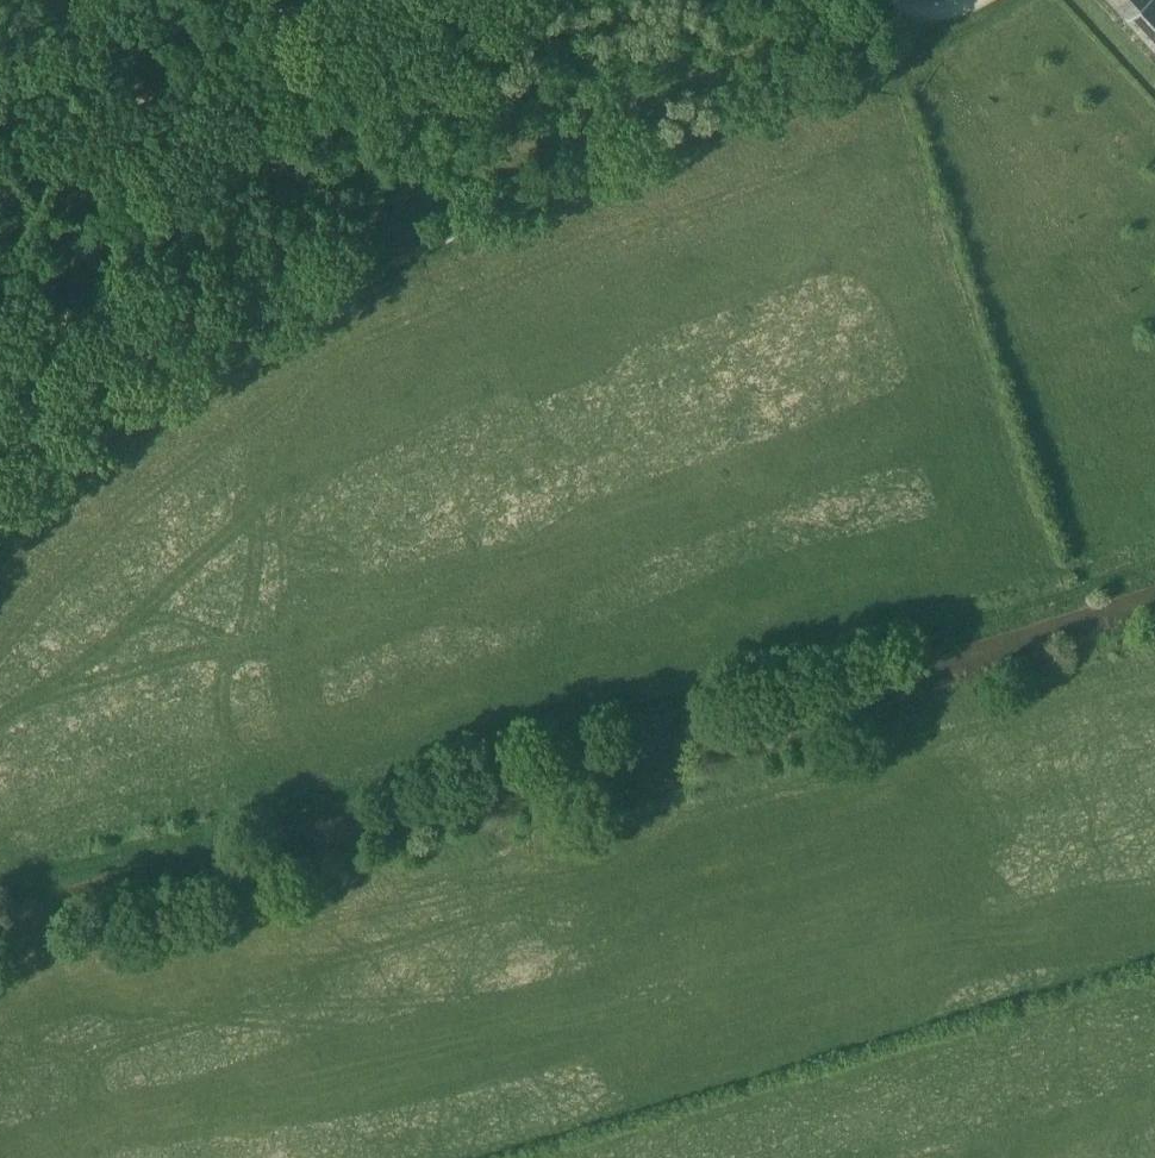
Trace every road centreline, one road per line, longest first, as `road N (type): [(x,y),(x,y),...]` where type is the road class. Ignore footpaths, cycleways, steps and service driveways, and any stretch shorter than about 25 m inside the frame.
road 1 (track): [(891,21),(878,44),(837,75),(476,218),(249,333),(135,410),(0,538)]

